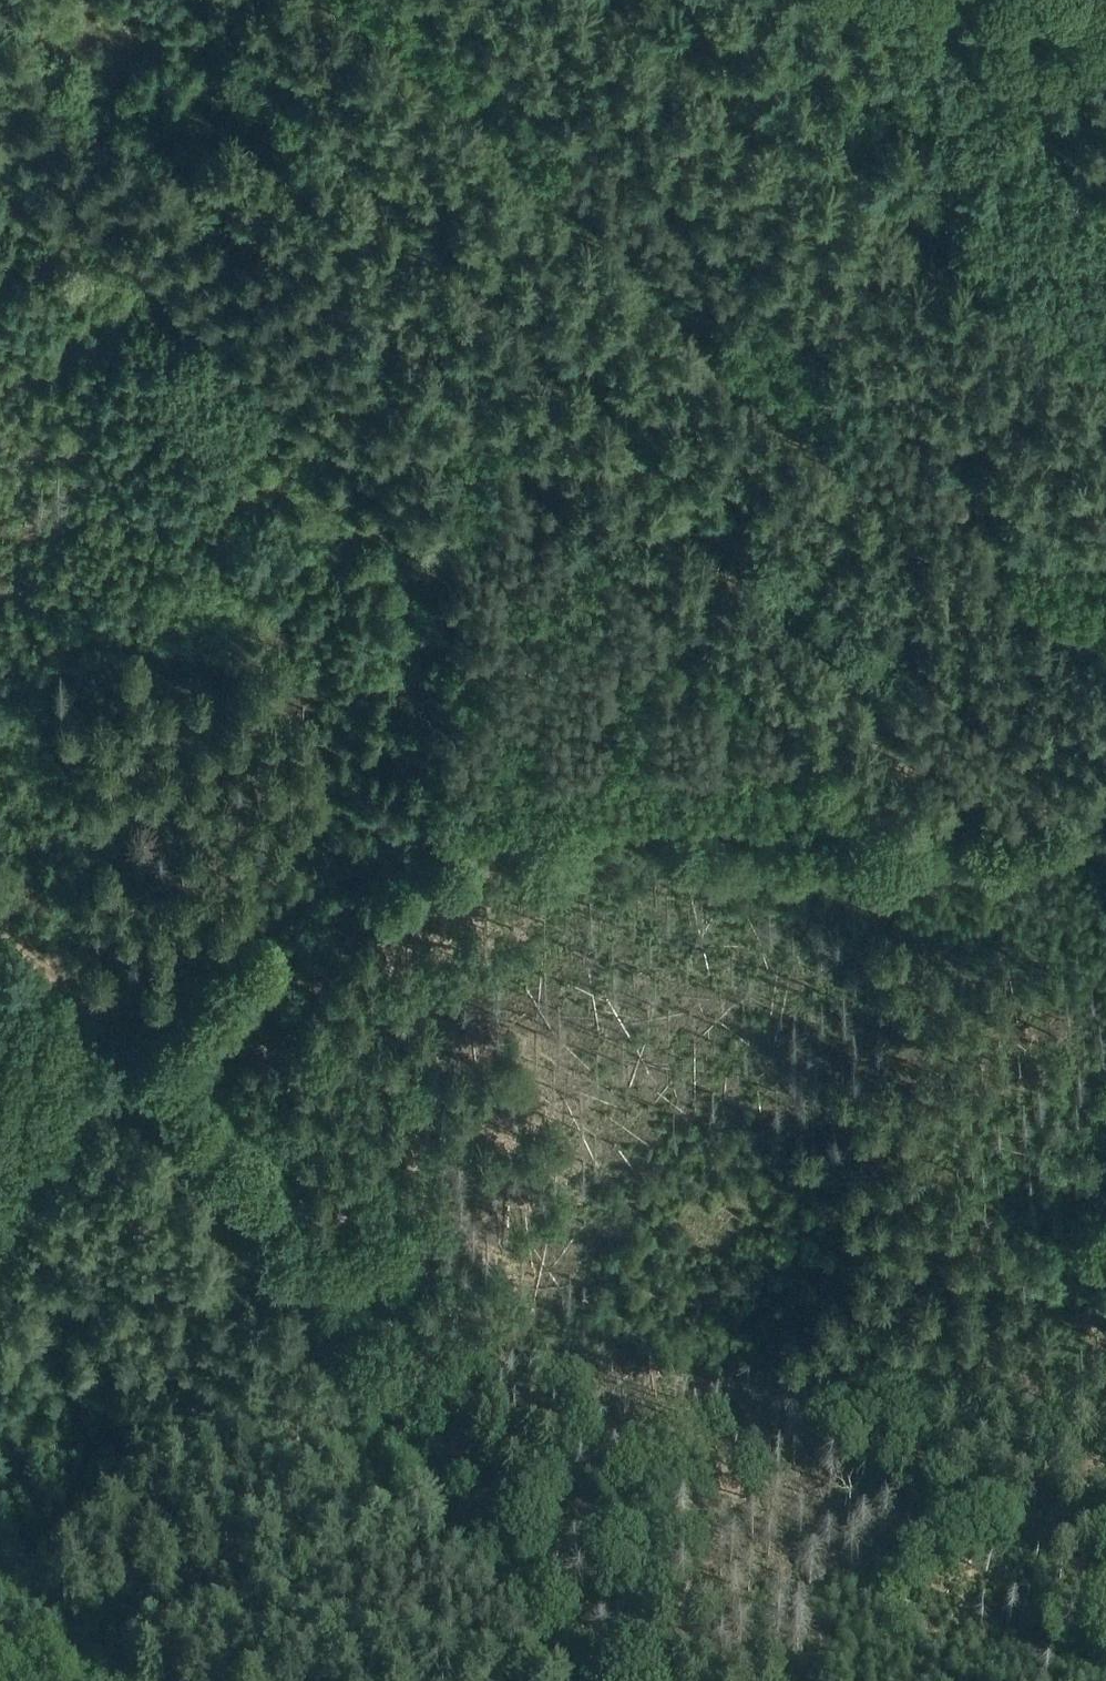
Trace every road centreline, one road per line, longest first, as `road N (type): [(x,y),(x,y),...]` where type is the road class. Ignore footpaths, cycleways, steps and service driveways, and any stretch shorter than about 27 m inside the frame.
road 1 (track): [(1105,386),(606,0)]

